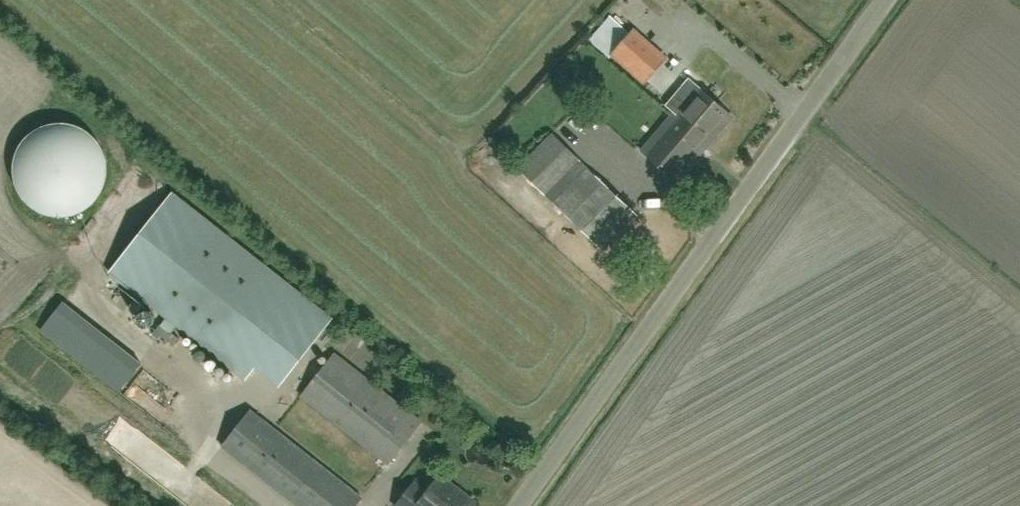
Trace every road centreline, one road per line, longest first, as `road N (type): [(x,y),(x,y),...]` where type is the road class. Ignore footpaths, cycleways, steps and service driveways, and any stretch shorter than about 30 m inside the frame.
road 1 (unclassified): [(517,505),(886,0)]

